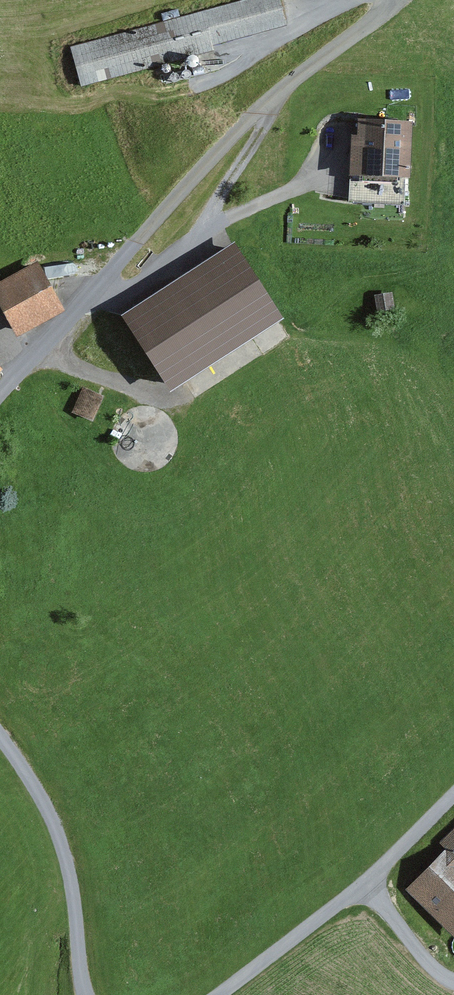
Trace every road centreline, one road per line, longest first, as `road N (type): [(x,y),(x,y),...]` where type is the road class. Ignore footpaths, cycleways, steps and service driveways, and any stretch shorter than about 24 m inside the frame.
road 1 (track): [(0,400),(221,144),(394,0)]
road 2 (track): [(342,123),(327,173),(202,238),(144,280),(87,303)]
road 3 (track): [(453,800),(417,840),(221,994)]
road 4 (track): [(86,994),(67,850),(0,735)]
road 5 (track): [(261,351),(201,390),(175,396),(39,352)]
road 6 (track): [(197,86),(349,0)]
road 7 (track): [(453,980),(364,882)]

